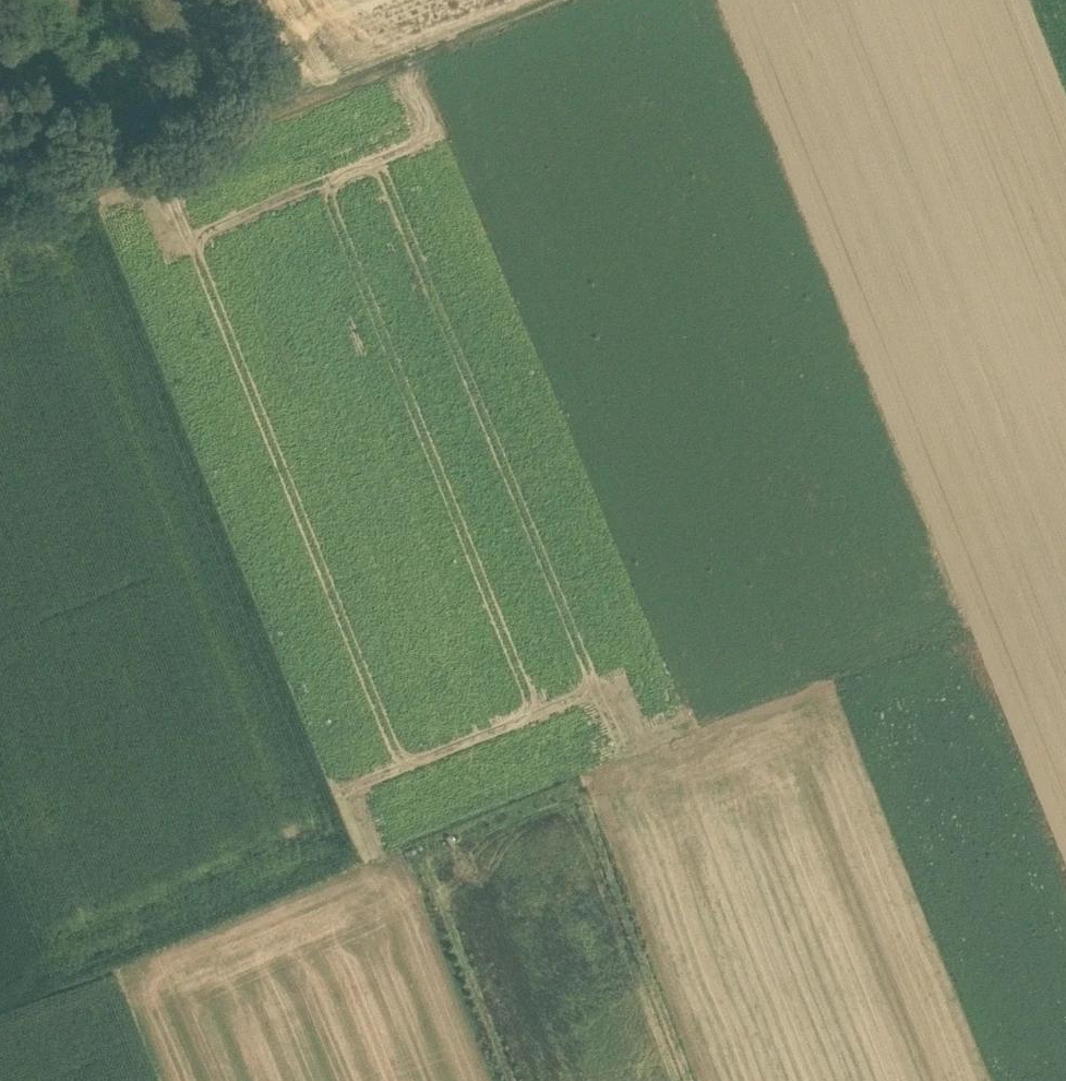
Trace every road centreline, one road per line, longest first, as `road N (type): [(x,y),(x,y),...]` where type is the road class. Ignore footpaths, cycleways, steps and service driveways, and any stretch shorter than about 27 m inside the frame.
road 1 (track): [(570,0),(0,239)]

